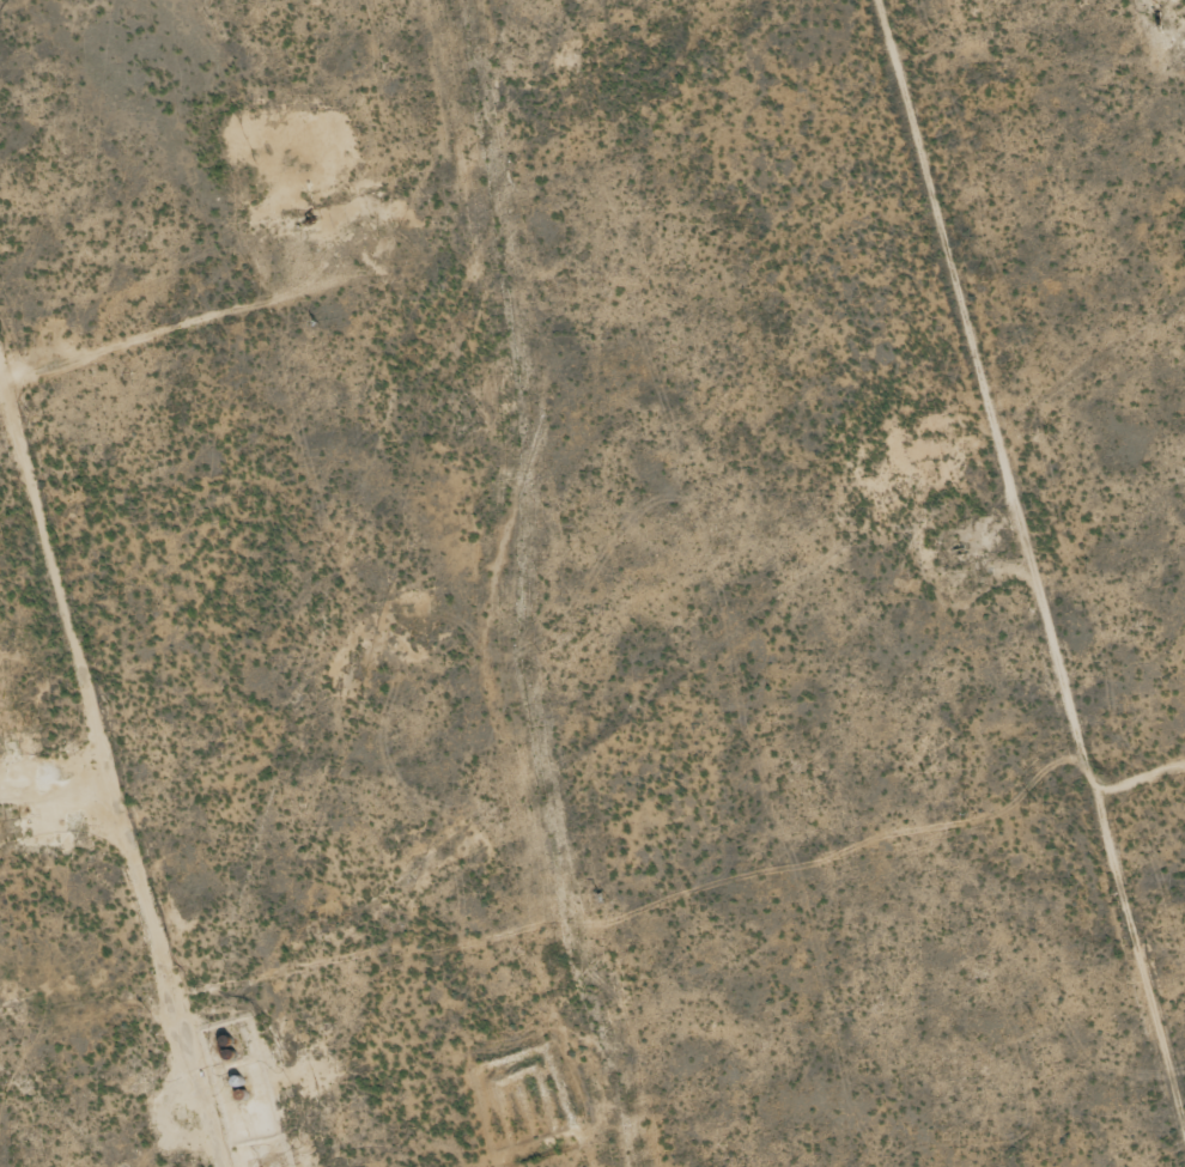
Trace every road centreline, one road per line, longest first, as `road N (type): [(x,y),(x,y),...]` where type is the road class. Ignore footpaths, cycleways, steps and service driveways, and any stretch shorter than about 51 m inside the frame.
road 1 (track): [(0,155),(275,1166)]
road 2 (track): [(930,0),(1184,914)]

